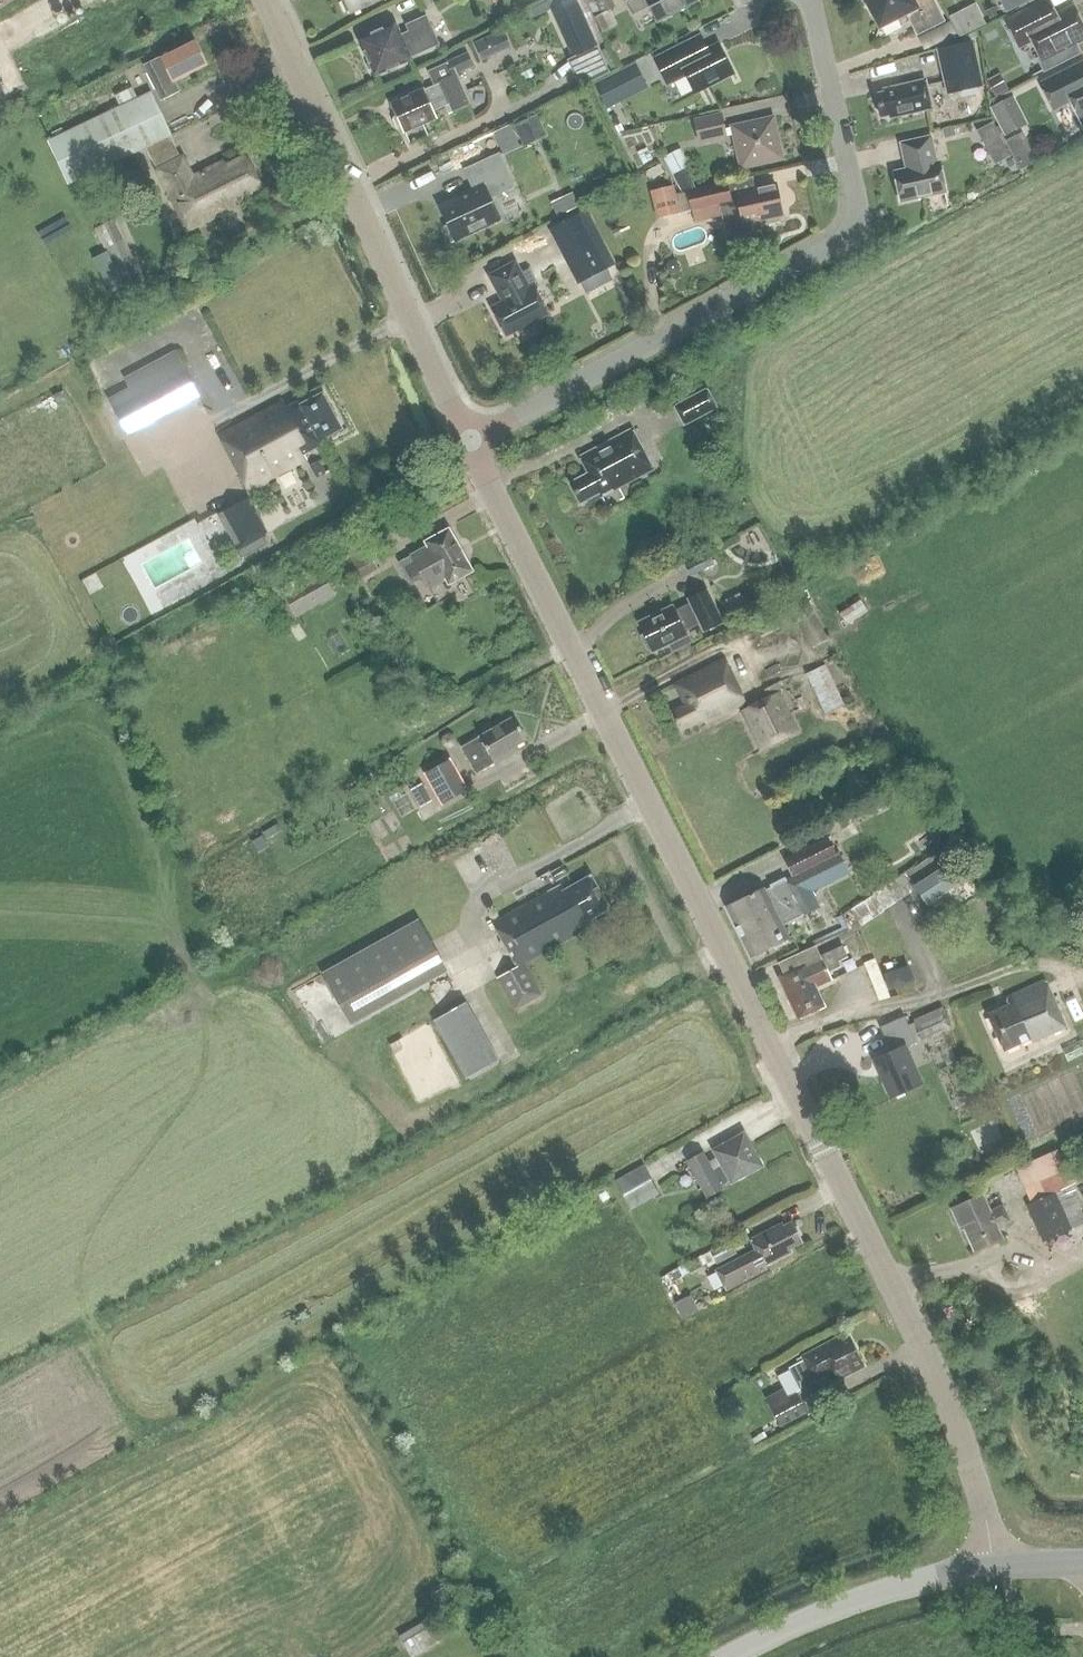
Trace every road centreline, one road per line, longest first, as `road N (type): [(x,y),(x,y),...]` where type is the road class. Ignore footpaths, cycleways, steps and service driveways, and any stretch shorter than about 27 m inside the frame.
road 1 (tertiary): [(992,1565),(981,1506),(937,1378),(469,441)]
road 2 (residential): [(469,441),(858,230),(813,0)]
road 3 (tertiary): [(469,441),(268,0)]
road 4 (tertiary): [(728,1656),(815,1614),(992,1565)]

